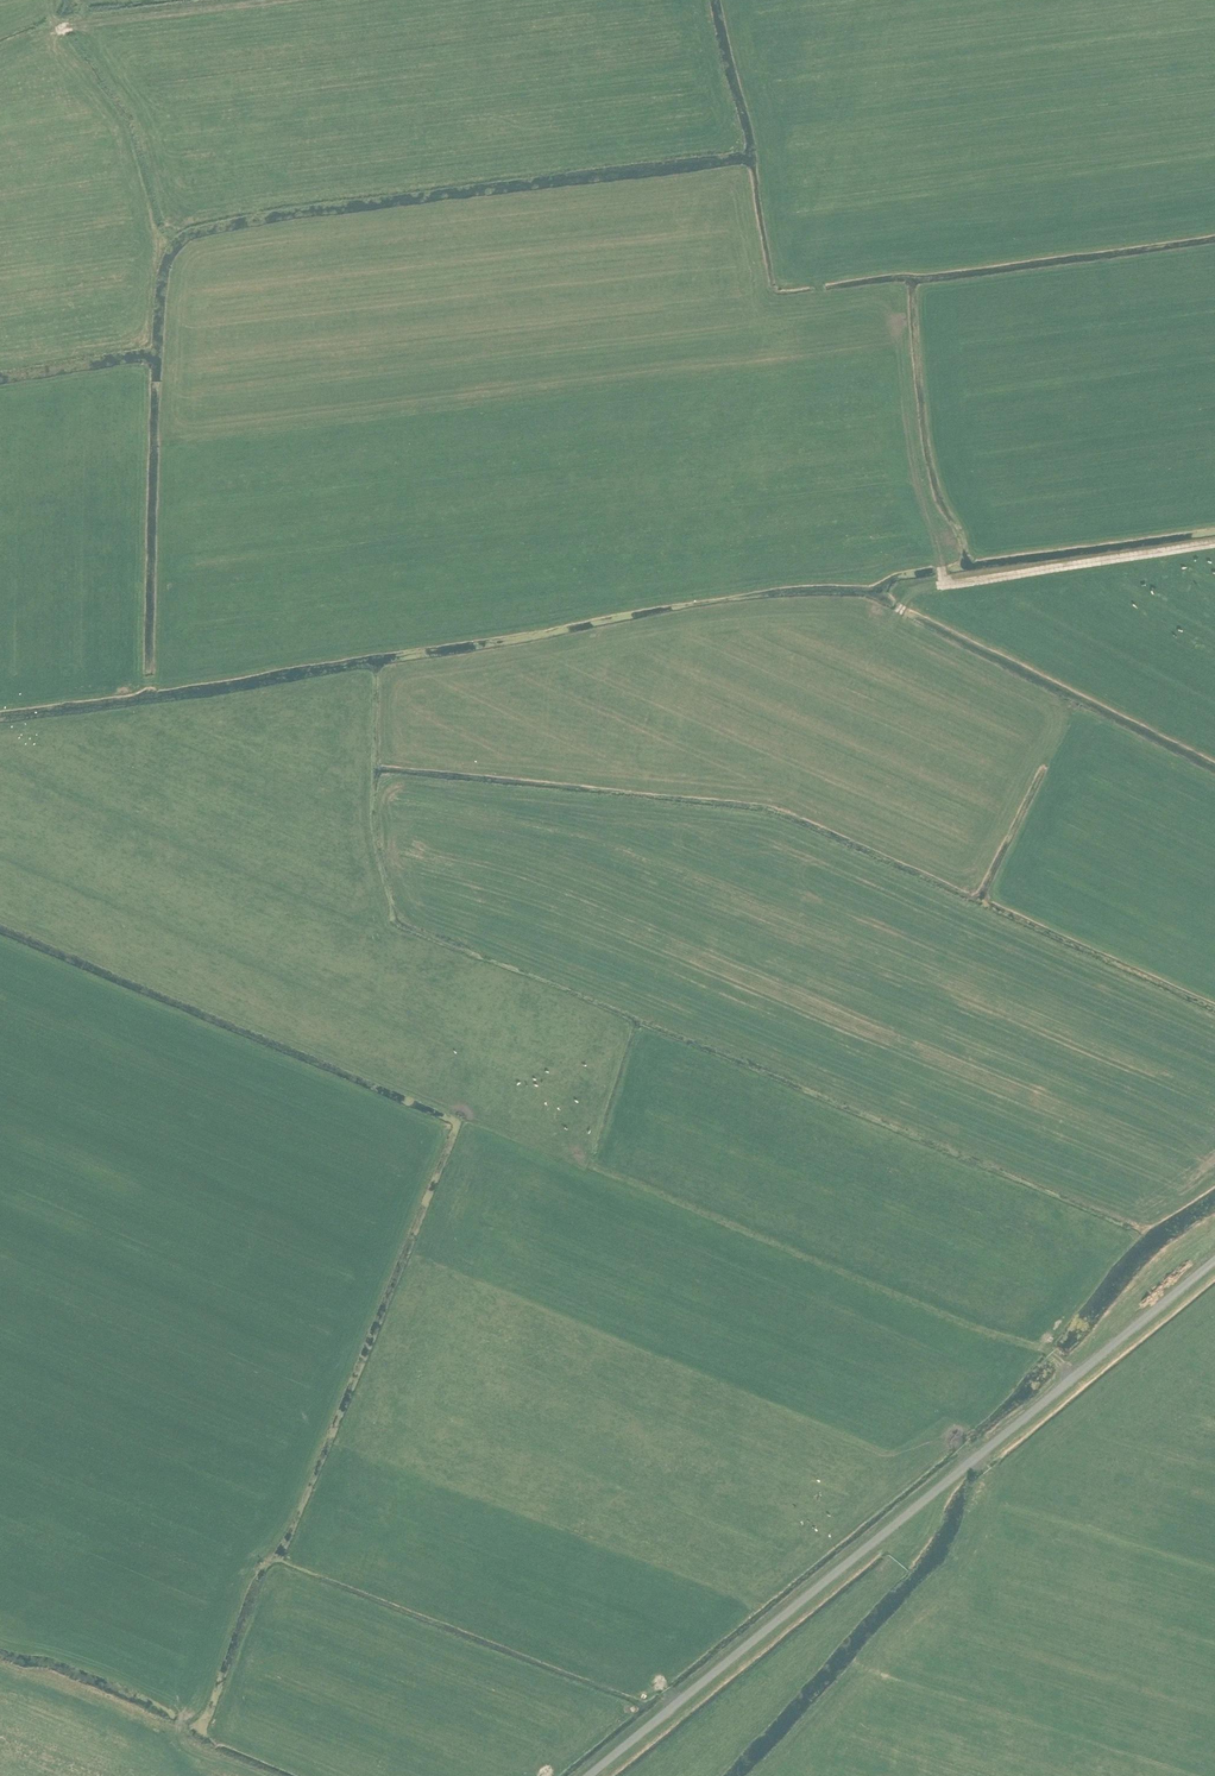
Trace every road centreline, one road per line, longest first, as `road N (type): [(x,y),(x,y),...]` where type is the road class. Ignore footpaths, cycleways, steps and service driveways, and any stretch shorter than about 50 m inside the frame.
road 1 (unclassified): [(589,1775),(1214,1261)]

